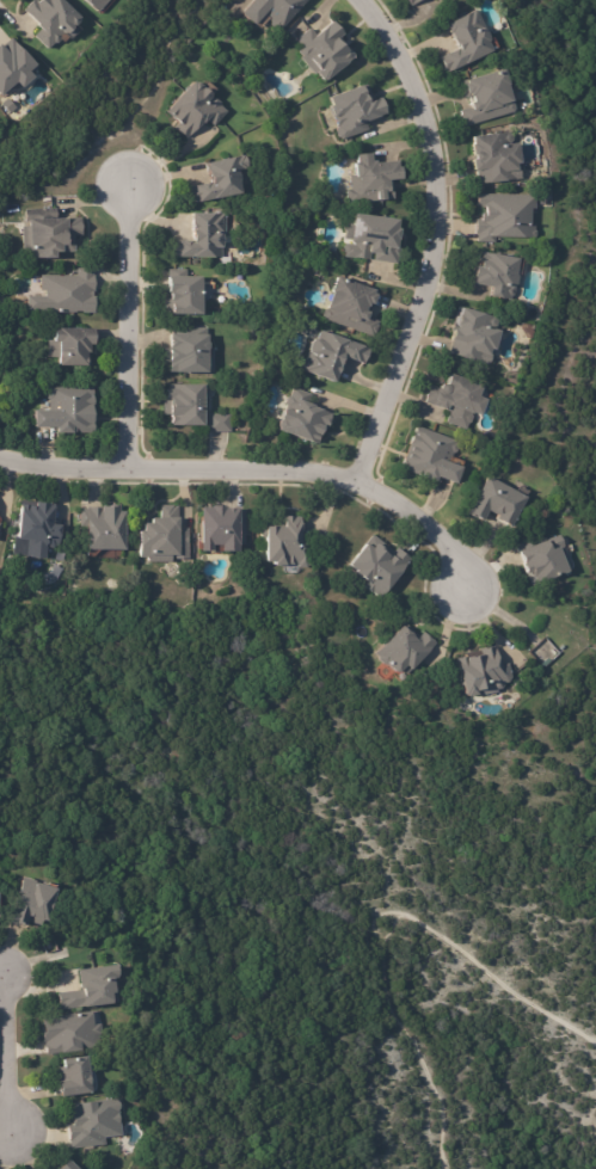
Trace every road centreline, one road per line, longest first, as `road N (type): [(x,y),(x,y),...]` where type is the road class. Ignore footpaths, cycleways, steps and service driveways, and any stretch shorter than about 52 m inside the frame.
road 1 (residential): [(486,592),(450,548),(394,504),(334,480),(0,465)]
road 2 (residential): [(362,490),(430,300),(441,193),(414,84),(356,0)]
road 3 (residential): [(127,470),(135,190)]
road 4 (residential): [(7,1127),(0,977)]

